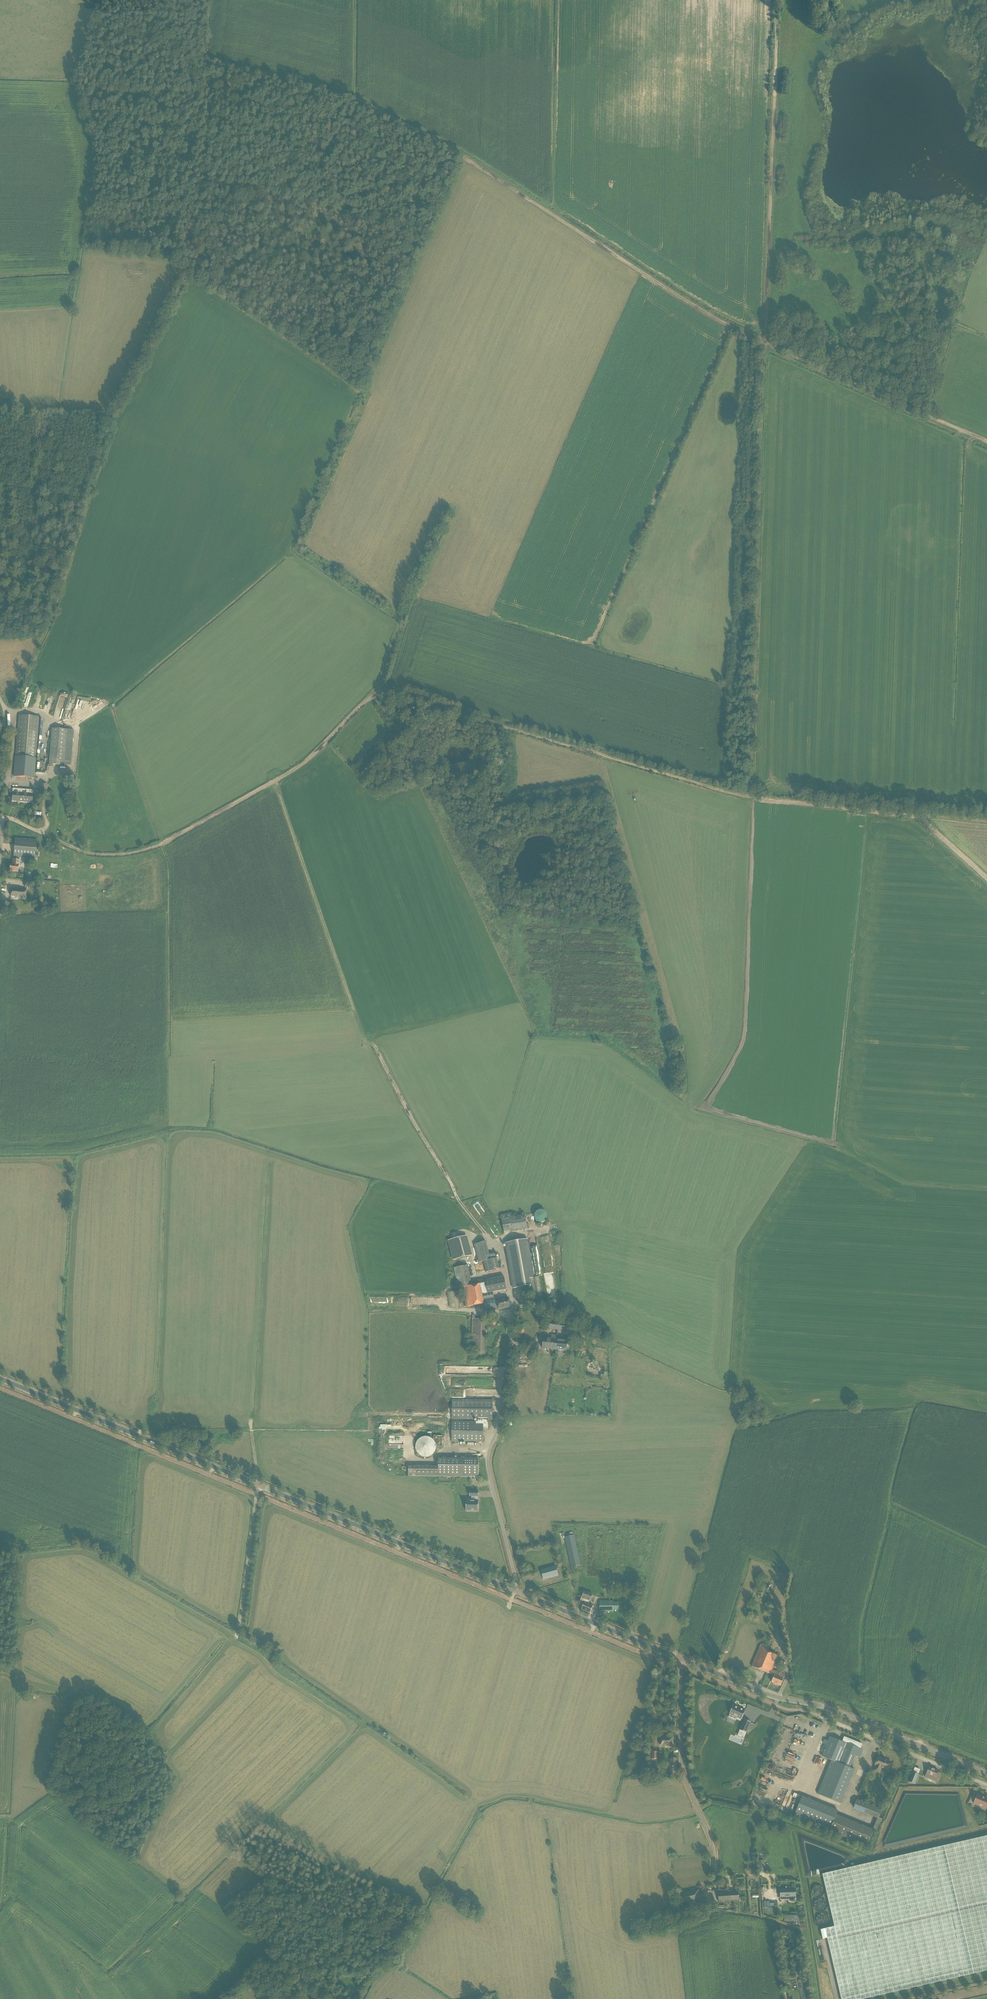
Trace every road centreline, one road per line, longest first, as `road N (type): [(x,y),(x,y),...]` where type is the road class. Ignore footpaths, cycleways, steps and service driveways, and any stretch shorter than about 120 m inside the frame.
road 1 (track): [(765,343),(361,101),(183,54),(143,0)]
road 2 (secondary): [(514,1591),(0,1379)]
road 3 (track): [(461,1203),(364,1040),(276,781)]
road 4 (track): [(750,797),(765,343)]
road 5 (track): [(0,820),(87,855),(145,850),(298,768),(379,688)]
road 6 (track): [(750,797),(379,688)]
road 7 (track): [(777,0),(765,343)]
road 8 (secondary): [(986,1774),(681,1660)]
road 9 (unclassified): [(514,1591),(487,1464),(502,1415),(513,1316)]
road 10 (unclassified): [(716,1903),(713,1847),(681,1767),(681,1660)]
road 11 (track): [(765,343),(986,442)]
road 12 (track): [(379,688),(404,609),(451,505)]
road 13 (secondary): [(681,1660),(514,1591)]
road 14 (track): [(910,816),(750,797)]

